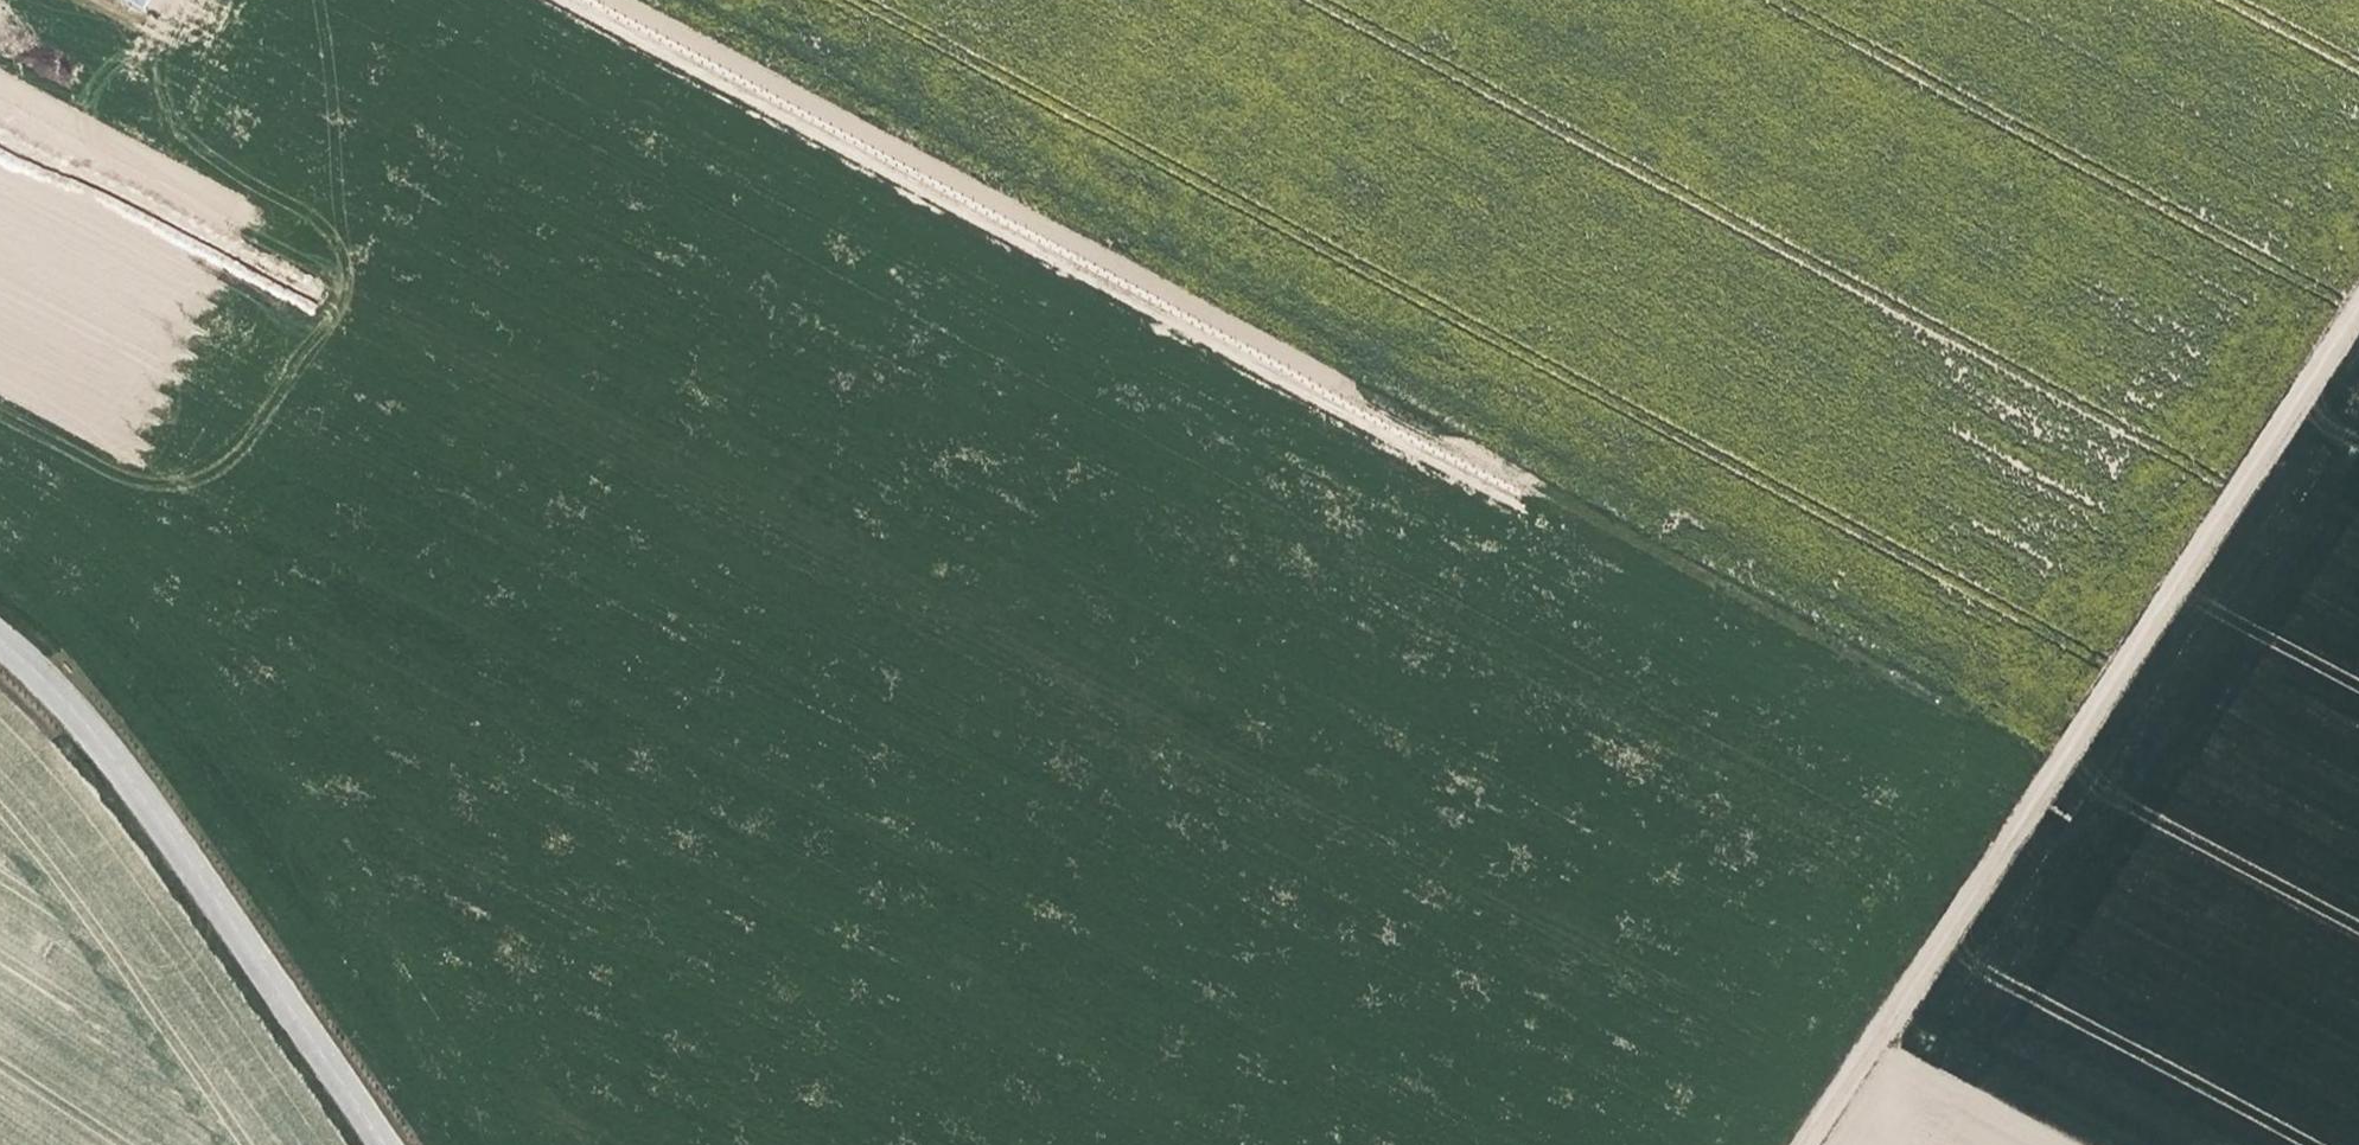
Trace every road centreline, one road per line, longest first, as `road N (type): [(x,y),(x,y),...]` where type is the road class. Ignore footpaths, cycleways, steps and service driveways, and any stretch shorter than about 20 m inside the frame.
road 1 (track): [(1799,1144),(2358,298)]
road 2 (unclassified): [(382,1144),(115,763),(0,639)]

